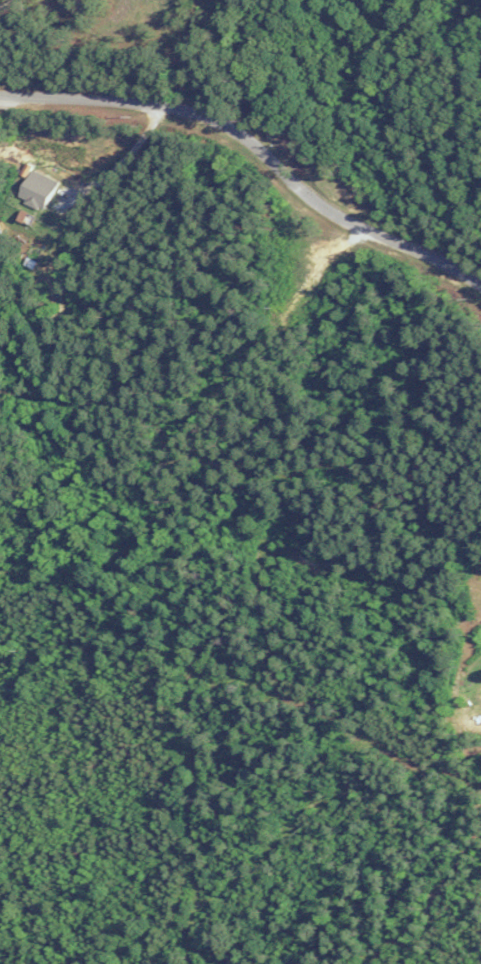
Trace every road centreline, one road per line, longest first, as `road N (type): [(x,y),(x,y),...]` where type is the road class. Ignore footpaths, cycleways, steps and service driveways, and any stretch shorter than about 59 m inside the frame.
road 1 (residential): [(0,95),(139,102),(196,114),(232,131),(321,208),(480,286)]

